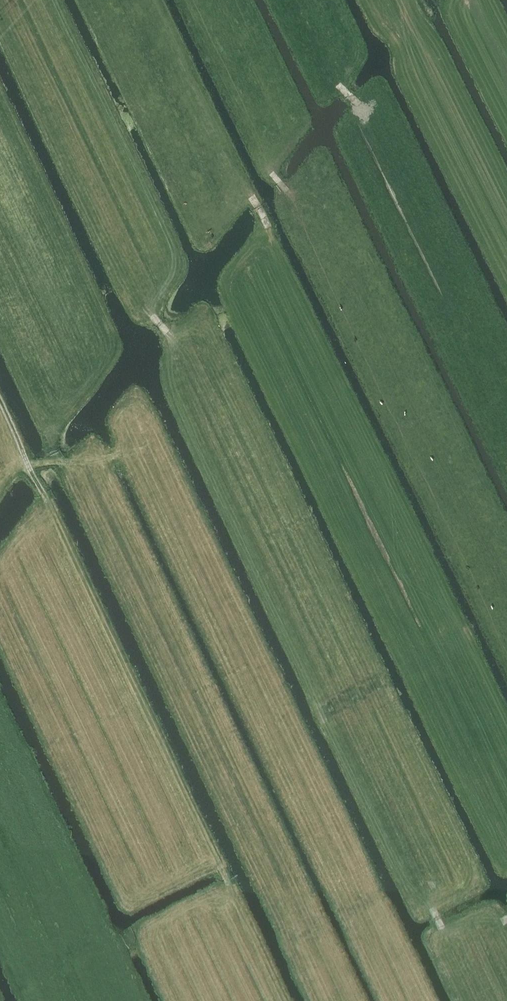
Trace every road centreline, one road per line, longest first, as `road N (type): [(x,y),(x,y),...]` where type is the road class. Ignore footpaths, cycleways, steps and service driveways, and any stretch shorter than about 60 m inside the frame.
road 1 (track): [(333,1000),(77,467),(31,473)]

